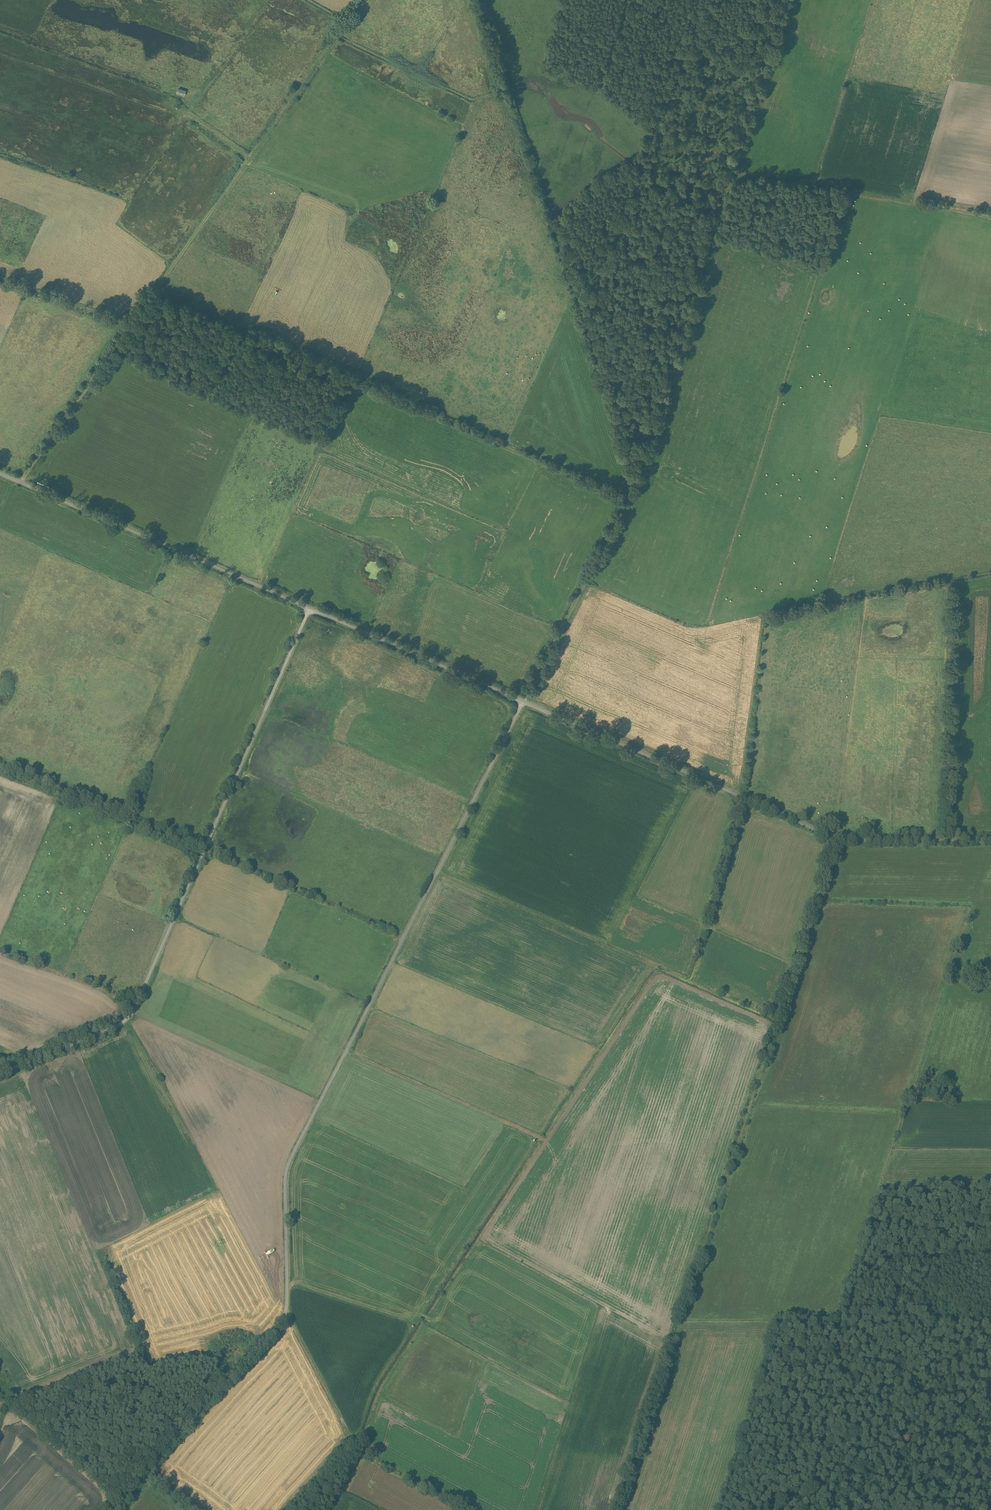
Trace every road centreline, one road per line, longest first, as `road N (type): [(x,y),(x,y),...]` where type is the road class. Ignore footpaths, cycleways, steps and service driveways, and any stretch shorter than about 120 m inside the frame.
road 1 (unclassified): [(523,701),(288,1164),(287,1314),(112,1509)]
road 2 (track): [(837,838),(619,1509)]
road 3 (unclassified): [(311,608),(134,1011),(114,1027),(0,1073)]
road 4 (track): [(635,480),(784,0)]
road 5 (unclassified): [(990,840),(837,838),(523,701)]
road 6 (unclassified): [(311,608),(0,473)]
road 7 (track): [(547,208),(635,480)]
road 8 (track): [(287,1314),(359,1452),(470,1509)]
road 9 (track): [(990,218),(731,173)]
road 10 (track): [(951,579),(946,840)]
road 11 (track): [(635,480),(523,701)]
road 12 (unclassified): [(523,701),(311,608)]
road 13 (track): [(345,1052),(548,1140)]

